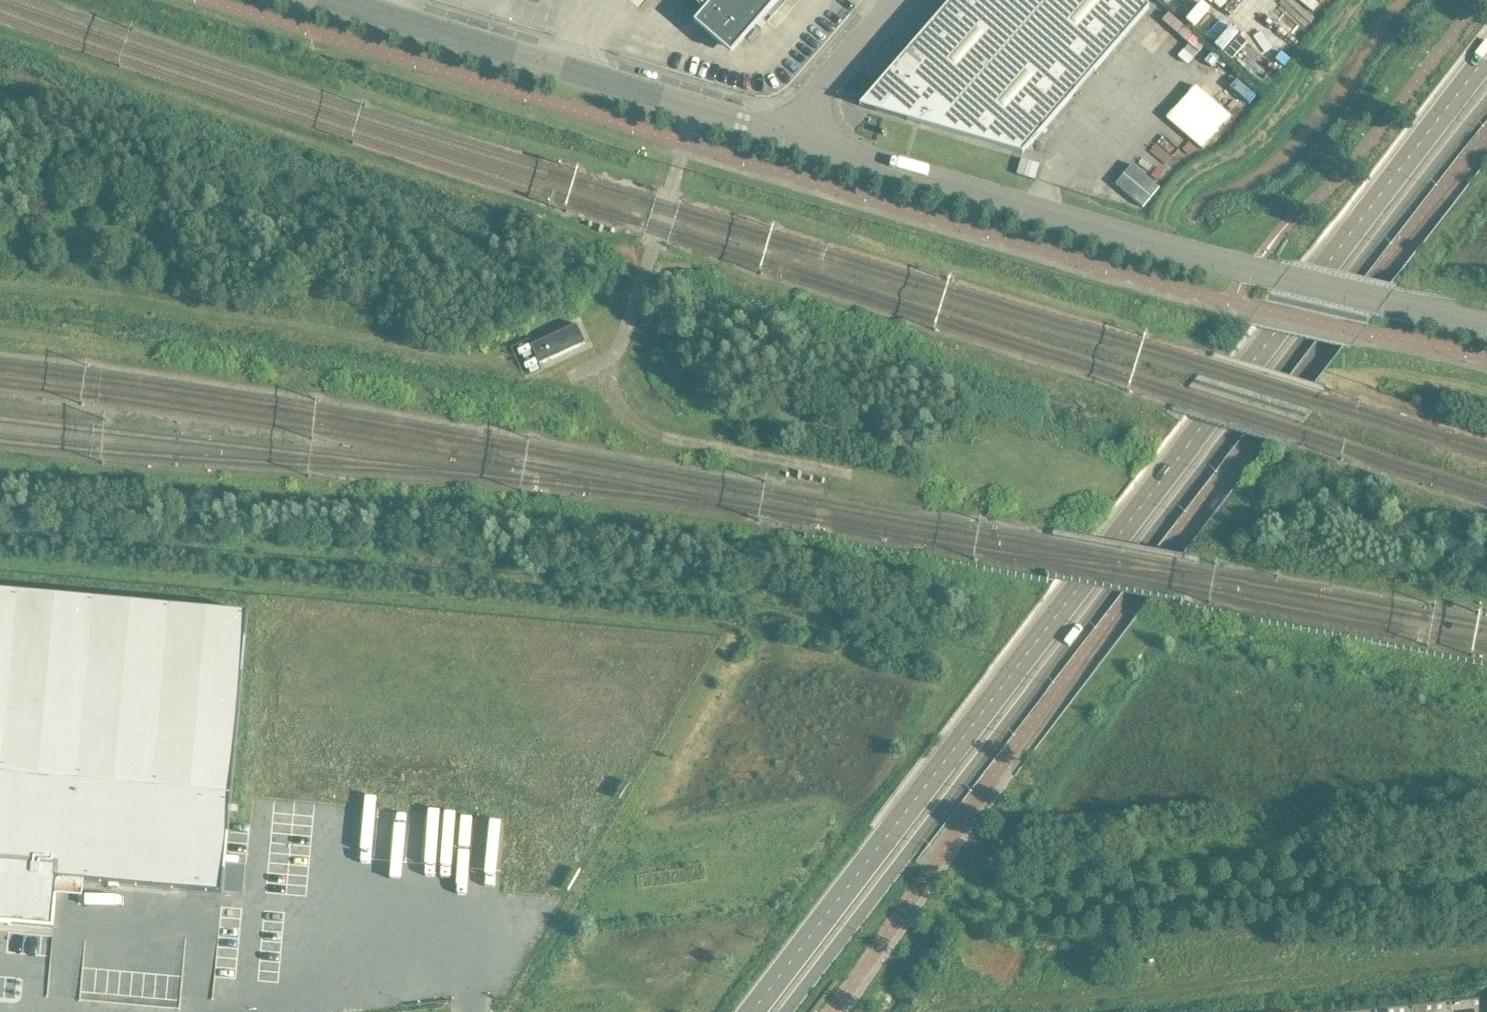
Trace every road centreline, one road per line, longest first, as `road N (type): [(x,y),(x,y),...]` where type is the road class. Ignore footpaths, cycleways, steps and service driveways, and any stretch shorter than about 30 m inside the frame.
road 1 (secondary): [(1486,56),(750,1011)]
road 2 (secondary): [(787,1011),(1486,100)]
road 3 (unclassified): [(1486,327),(1206,261),(802,139)]
road 4 (unclassified): [(802,139),(335,0)]
road 5 (unclassified): [(802,139),(818,92),(898,0)]

